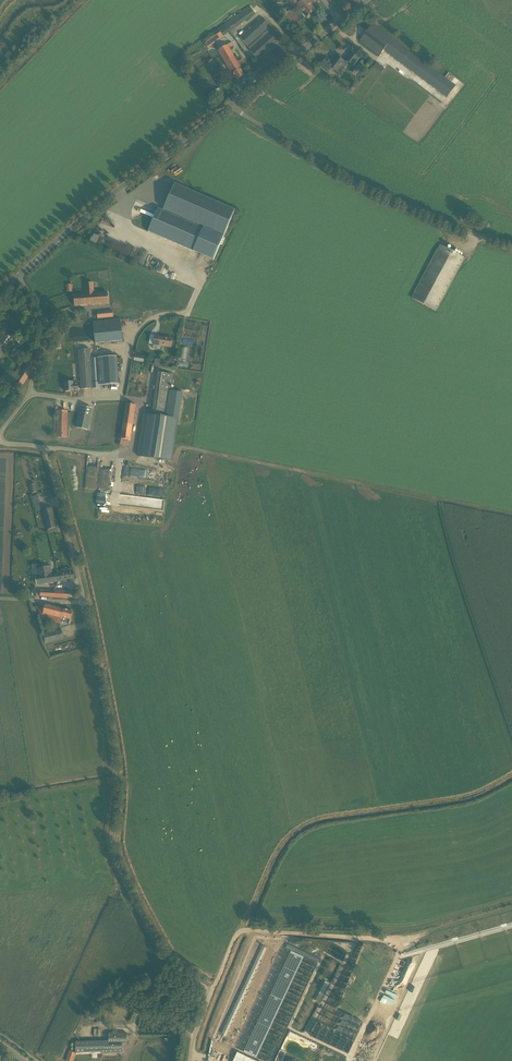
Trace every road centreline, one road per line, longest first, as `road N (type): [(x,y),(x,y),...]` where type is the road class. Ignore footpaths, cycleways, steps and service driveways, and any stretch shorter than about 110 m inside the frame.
road 1 (unclassified): [(190,1060),(208,995),(164,957),(114,856),(115,770),(84,602)]
road 2 (track): [(208,995),(244,931),(400,938),(511,909)]
road 3 (unclassified): [(511,246),(377,193),(230,104)]
road 4 (tertiary): [(19,276),(230,104)]
road 5 (track): [(186,315),(155,319),(143,329),(114,399),(28,396)]
road 6 (unclassified): [(84,602),(50,459),(42,447),(0,440)]
road 7 (unclassified): [(0,435),(28,396),(46,342),(45,319),(19,276)]
road 8 (tertiary): [(230,104),(367,0)]

